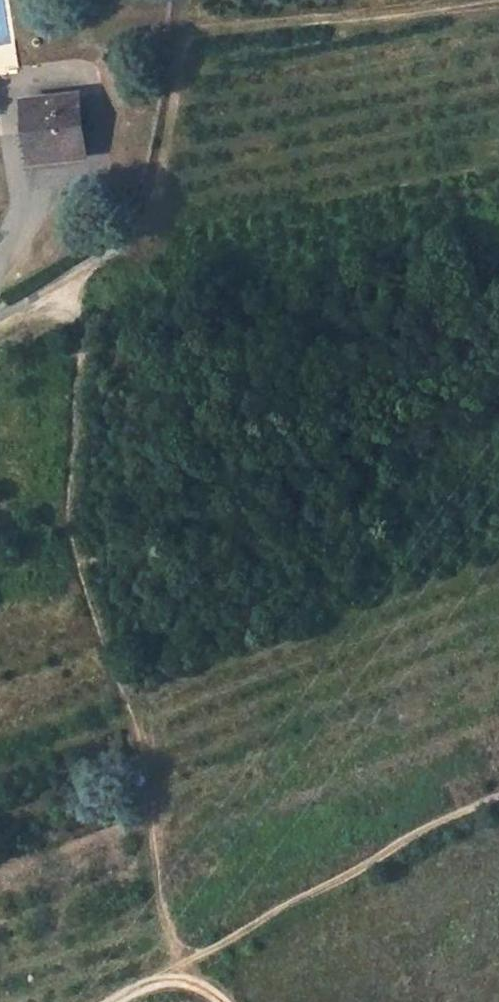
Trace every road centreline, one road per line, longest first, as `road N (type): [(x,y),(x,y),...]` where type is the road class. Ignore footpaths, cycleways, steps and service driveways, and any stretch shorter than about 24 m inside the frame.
road 1 (track): [(169,977),(174,953),(143,745),(69,529),(86,328),(77,276)]
road 2 (track): [(99,263),(123,239),(179,28),(367,20),(498,0)]
road 3 (track): [(498,795),(410,837),(169,977)]

